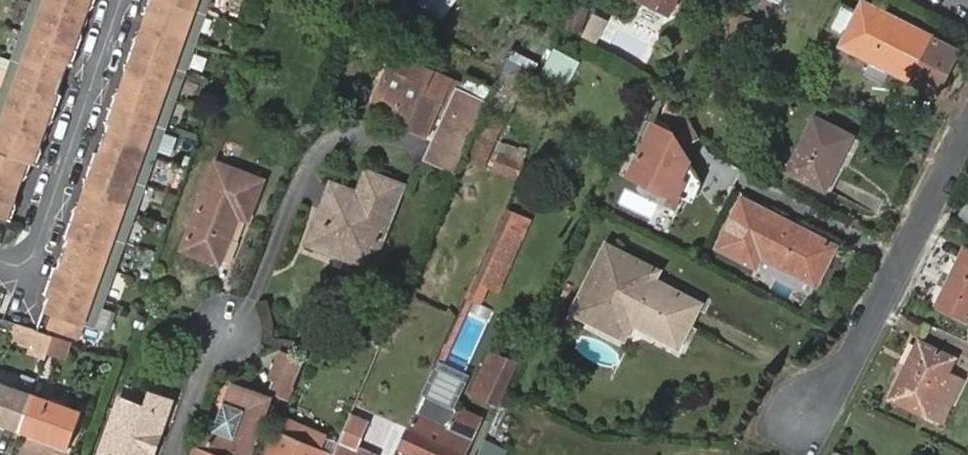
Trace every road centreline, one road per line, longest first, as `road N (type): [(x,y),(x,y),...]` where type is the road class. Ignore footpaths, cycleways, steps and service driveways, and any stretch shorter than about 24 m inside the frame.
road 1 (residential): [(800,415),(848,364),(967,138)]
road 2 (residential): [(0,256),(24,259),(38,239),(124,0)]

